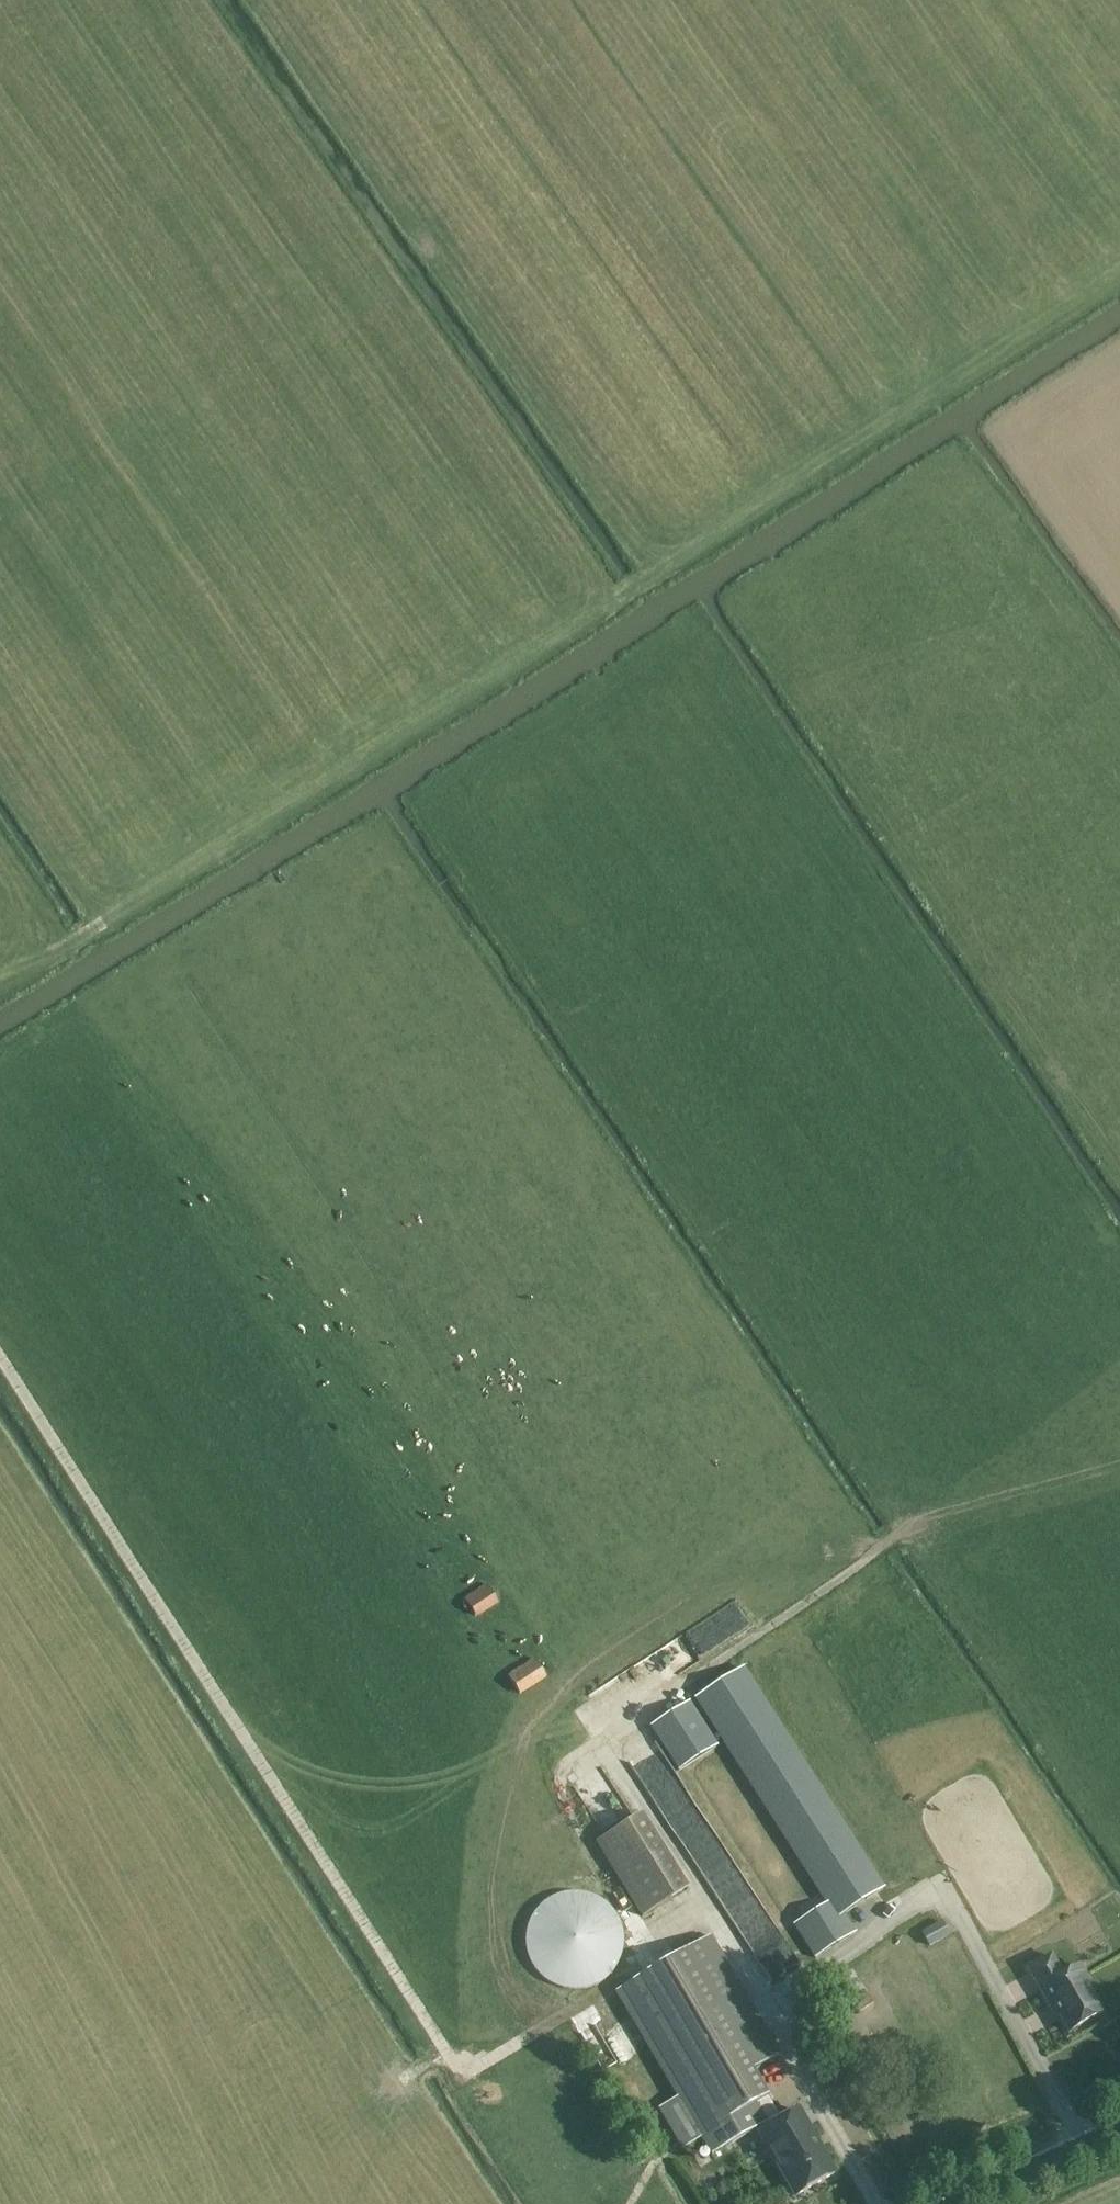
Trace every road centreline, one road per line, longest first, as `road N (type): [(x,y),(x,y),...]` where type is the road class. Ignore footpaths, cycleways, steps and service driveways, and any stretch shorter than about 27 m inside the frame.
road 1 (tertiary): [(960,2203),(1119,2129)]

